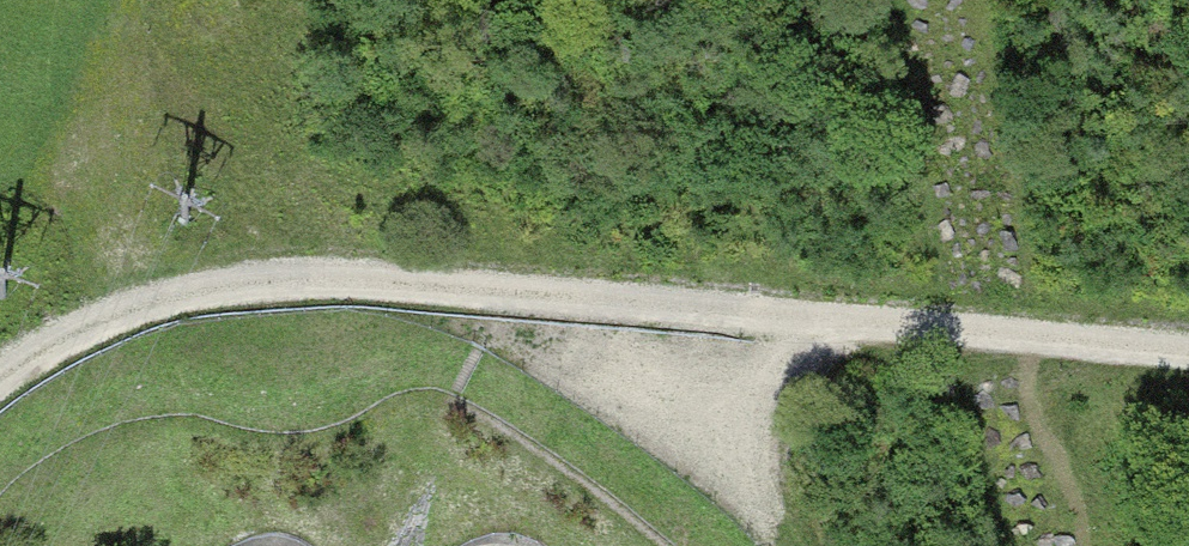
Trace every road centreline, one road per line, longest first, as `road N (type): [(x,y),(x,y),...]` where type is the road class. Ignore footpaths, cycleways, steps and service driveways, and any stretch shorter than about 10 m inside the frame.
road 1 (track): [(0,376),(51,331),(174,281),(339,265),(1188,349)]
road 2 (motorway): [(534,545),(725,254),(915,0)]
road 3 (motorway): [(630,0),(557,106),(298,545)]

